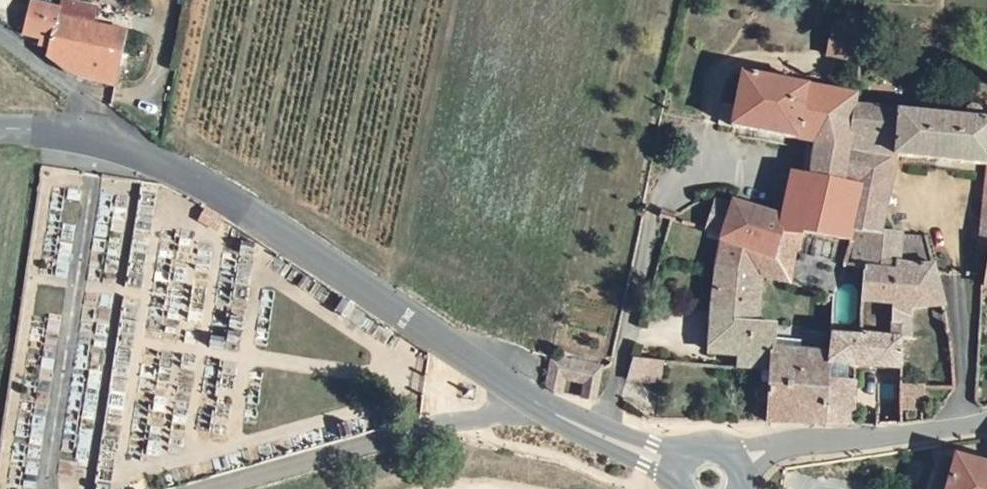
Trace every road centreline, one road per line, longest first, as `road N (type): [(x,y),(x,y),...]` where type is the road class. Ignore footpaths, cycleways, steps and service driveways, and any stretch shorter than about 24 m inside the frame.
road 1 (tertiary): [(113,150),(171,172),(303,245),(538,402),(675,465)]
road 2 (track): [(538,402),(216,488)]
road 3 (unclassified): [(741,466),(776,450),(986,422)]
road 4 (unclassified): [(0,36),(72,93),(113,150)]

